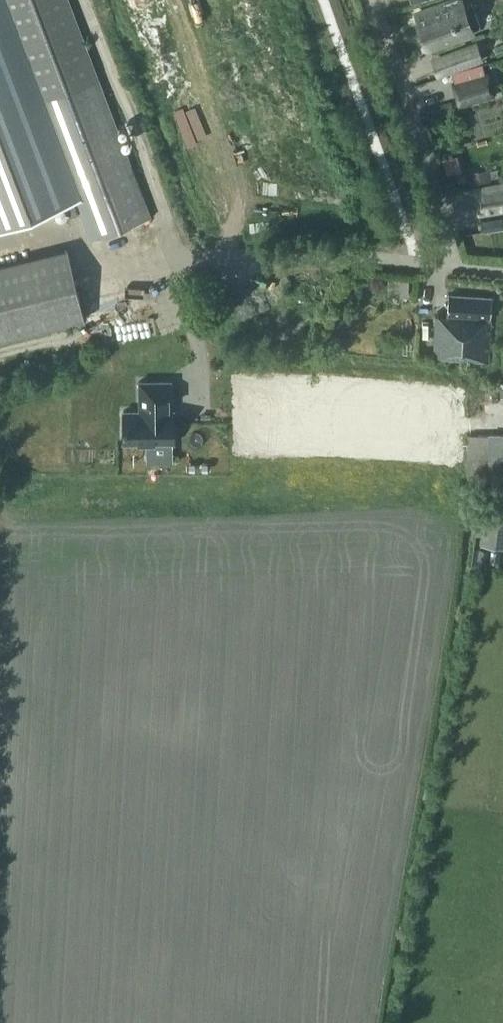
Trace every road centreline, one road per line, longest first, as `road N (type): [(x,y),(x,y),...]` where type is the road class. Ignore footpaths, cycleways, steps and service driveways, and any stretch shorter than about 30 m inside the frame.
road 1 (residential): [(457,265),(372,0)]
road 2 (unclassified): [(457,265),(199,256)]

